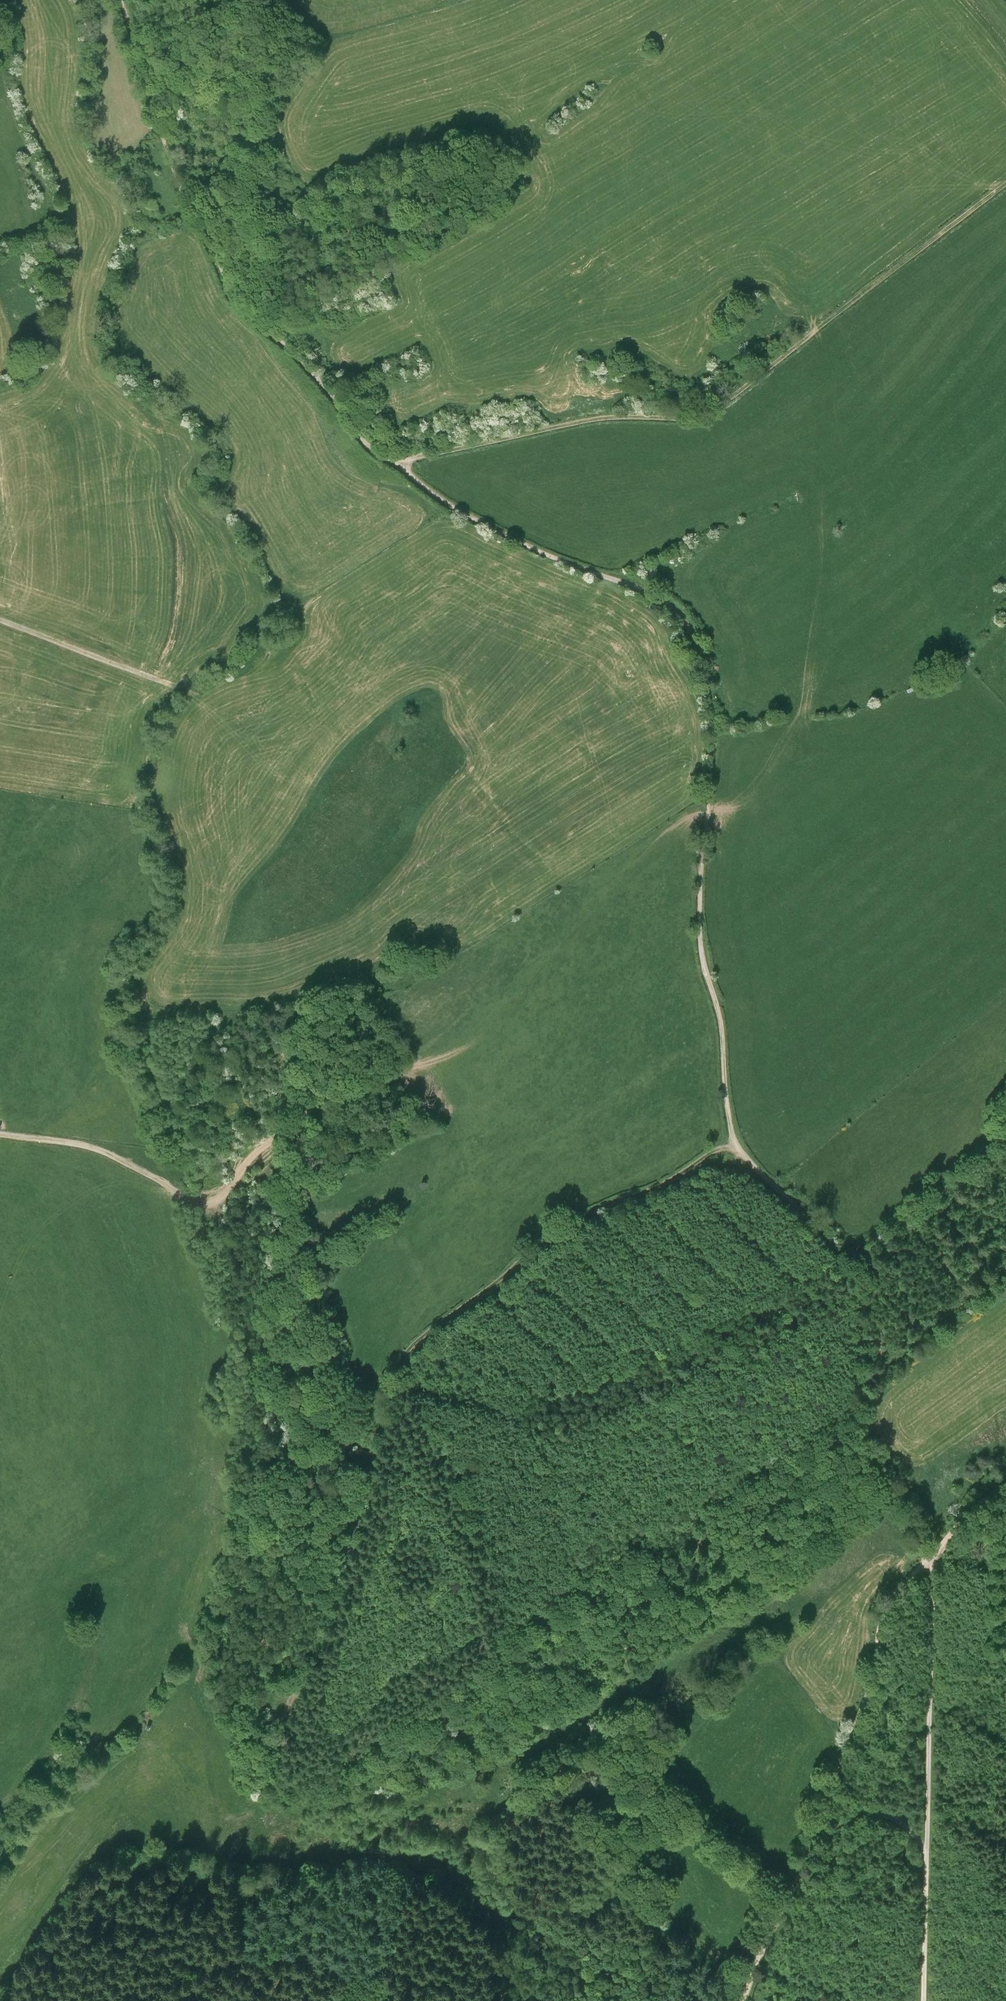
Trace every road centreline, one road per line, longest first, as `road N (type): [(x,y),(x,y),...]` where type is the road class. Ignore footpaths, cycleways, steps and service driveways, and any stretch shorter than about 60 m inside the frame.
road 1 (track): [(115,0),(227,285),(360,436),(463,512),(642,591),(683,623),(704,669),(713,730),(697,902),(732,1145),(847,1265),(858,1296),(859,1407),(927,1559)]
road 2 (track): [(1005,184),(713,413),(553,426),(399,464)]
road 3 (track): [(0,622),(181,693)]
road 4 (track): [(1005,1467),(927,1559)]

